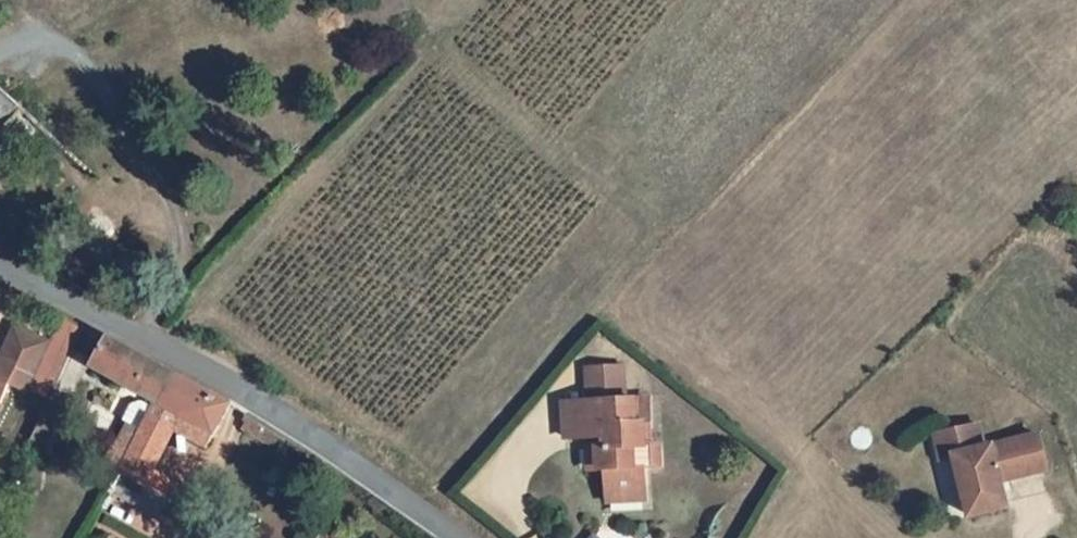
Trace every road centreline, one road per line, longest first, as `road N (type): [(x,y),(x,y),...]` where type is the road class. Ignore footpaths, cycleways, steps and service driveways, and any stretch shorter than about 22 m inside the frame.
road 1 (unclassified): [(0,265),(200,359),(451,537)]

